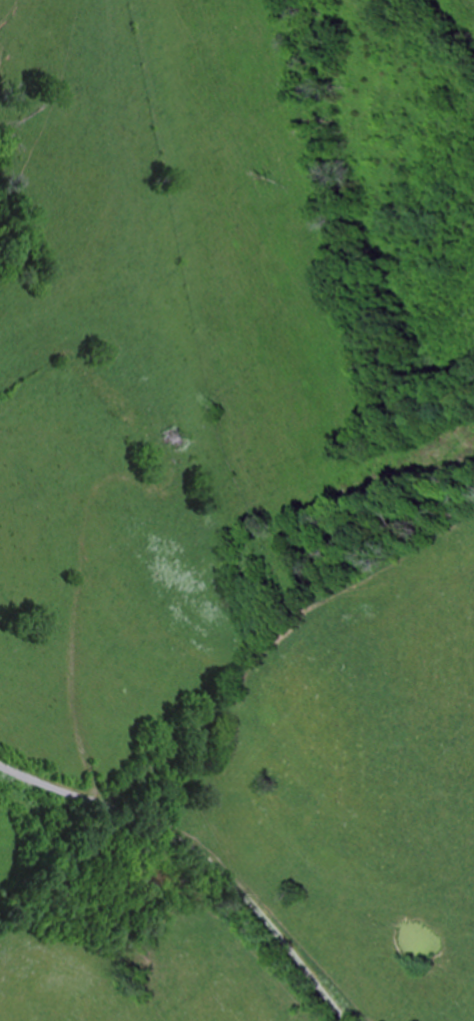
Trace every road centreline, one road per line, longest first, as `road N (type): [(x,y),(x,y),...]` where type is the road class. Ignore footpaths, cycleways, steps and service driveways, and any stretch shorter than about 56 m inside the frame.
road 1 (residential): [(87,797),(90,580),(112,559),(200,586),(304,663),(425,641),(473,614)]
road 2 (residential): [(0,763),(192,844),(255,908),(341,1020)]

